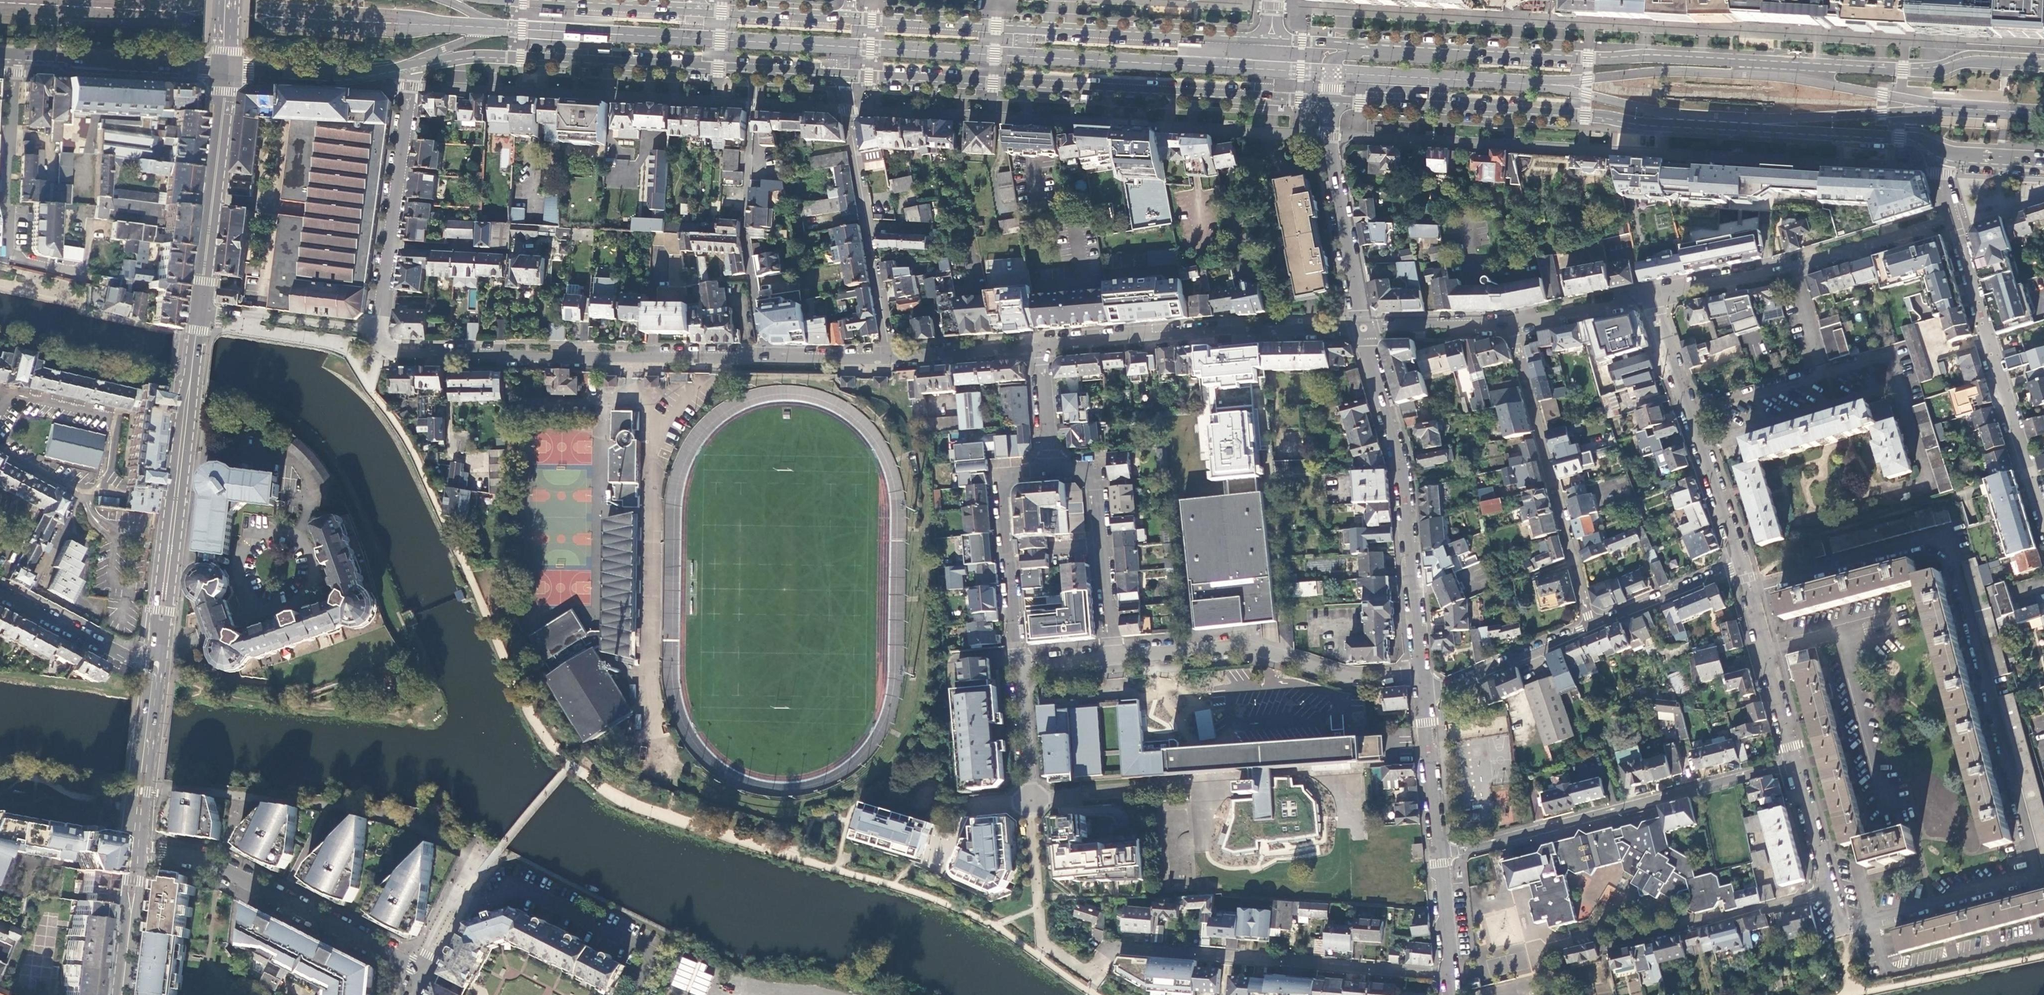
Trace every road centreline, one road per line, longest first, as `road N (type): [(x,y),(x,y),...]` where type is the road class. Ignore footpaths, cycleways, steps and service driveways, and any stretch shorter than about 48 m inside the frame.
road 1 (primary): [(1331,100),(1899,137),(1945,152)]
road 2 (primary): [(2043,63),(1977,60),(1917,71),(1465,51)]
road 3 (primary): [(845,74),(1331,100)]
road 4 (primary): [(1273,40),(848,18)]
road 5 (residential): [(761,359),(399,354),(382,346),(377,333)]
road 6 (residential): [(1437,854),(1795,766)]
road 7 (secondary): [(199,309),(155,673)]
road 8 (primary): [(390,69),(520,58),(753,69)]
road 9 (residential): [(1421,673),(1402,477),(1365,328)]
road 10 (residential): [(1446,973),(1115,944),(1106,955)]
road 11 (residential): [(1365,328),(1042,346)]
road 12 (residential): [(425,970),(212,863),(136,851)]
road 13 (residential): [(1512,324),(1591,627)]
road 14 (residential): [(1115,657),(1242,645),(1346,676),(1421,673)]
road 15 (residential): [(1954,217),(1794,267),(1655,296)]
road 16 (residential): [(753,69),(745,229),(761,359)]
road 17 (residential): [(1738,562),(1655,296)]
road 18 (residential): [(377,333),(409,89),(390,69)]
road 19 (residential): [(17,58),(9,251),(86,274)]
road 20 (residential): [(1954,217),(2032,471)]
road 21 (secondary): [(225,70),(199,309)]
road 22 (residential): [(1052,467),(1011,476),(1004,486),(1018,666)]
road 23 (residential): [(1828,892),(1611,943)]
road 24 (residential): [(1115,657),(1097,490),(1075,470),(1052,467)]
road 25 (residential): [(1795,766),(1738,562)]
road 26 (primary): [(17,58),(225,70)]
road 27 (residential): [(1330,133),(1365,328)]
road 28 (primary): [(1465,51),(1273,40)]
road 29 (residential): [(1423,694),(1591,627)]
road 30 (residential): [(377,333),(199,309)]
road 31 (secondary): [(155,673),(136,851)]
road 32 (tertiary): [(155,673),(0,592)]
road 33 (unclassified): [(1465,51),(1441,60),(1341,55),(1333,61),(1331,100)]
road 34 (primary): [(697,9),(527,0)]
road 35 (primary): [(225,70),(336,78),(390,69)]
road 36 (residential): [(1591,627),(1738,562)]
road 37 (residential): [(1437,854),(1423,694)]
road 38 (residential): [(1042,346),(890,358)]
road 39 (primary): [(848,18),(697,9)]
road 40 (residential): [(845,74),(869,222)]
road 41 (residential): [(1512,324),(1365,328)]
road 42 (residential): [(1655,296),(1512,324)]
road 43 (secondary): [(136,851),(112,994)]
road 44 (secondary): [(125,994),(136,851)]
road 45 (residential): [(869,222),(890,358)]
road 46 (residential): [(1030,799),(1018,666)]
road 47 (residential): [(431,958),(466,904),(453,897),(428,944)]
road 48 (residential): [(1828,892),(1795,766)]
road 49 (residential): [(890,358),(761,359)]
road 50 (residential): [(1042,346),(1052,467)]

